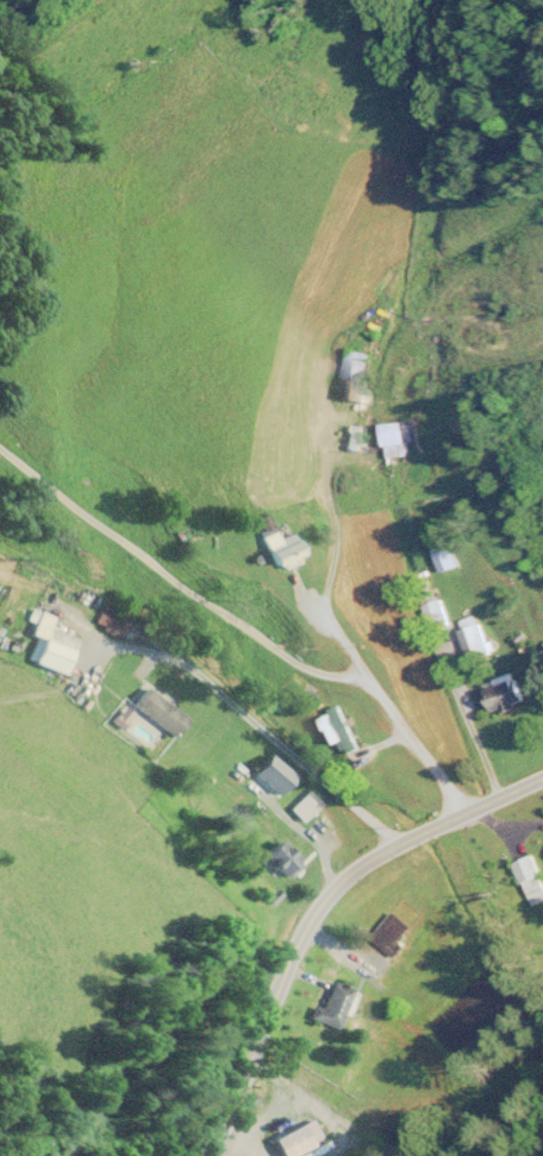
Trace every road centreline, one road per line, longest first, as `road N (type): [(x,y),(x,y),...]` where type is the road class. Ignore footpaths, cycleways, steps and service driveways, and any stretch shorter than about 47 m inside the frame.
road 1 (secondary): [(211,1155),(295,944),(325,898),(387,850),(542,778)]
road 2 (residential): [(467,813),(312,608)]

